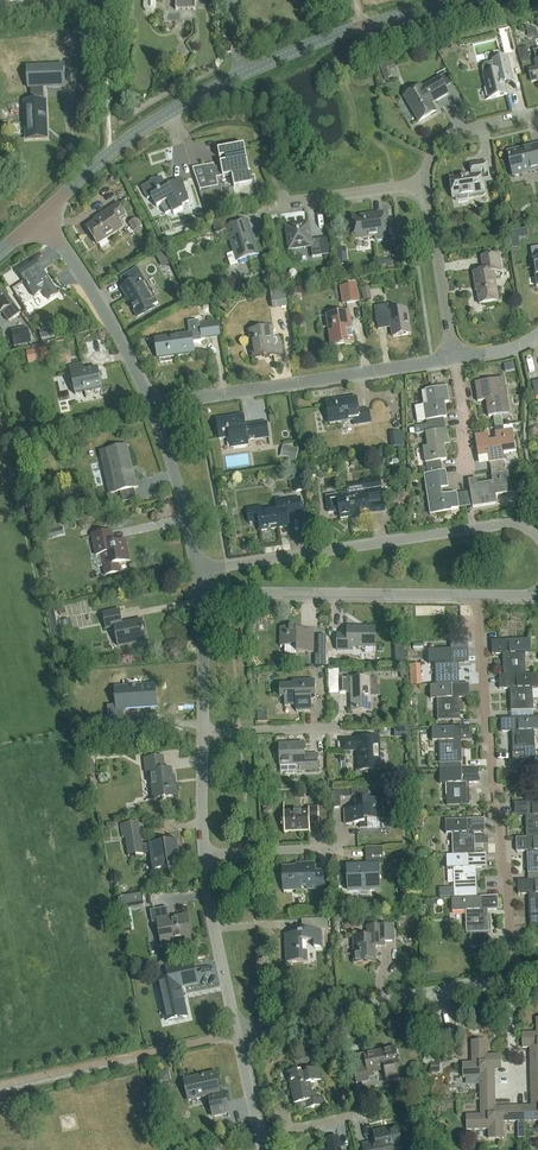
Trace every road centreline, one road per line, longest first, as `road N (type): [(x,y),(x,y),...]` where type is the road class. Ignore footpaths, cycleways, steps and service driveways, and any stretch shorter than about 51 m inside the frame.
road 1 (residential): [(537,536),(507,524),(198,571)]
road 2 (tertiary): [(167,114),(305,46),(461,0)]
road 3 (residential): [(156,407),(457,360)]
road 4 (residential): [(240,1032),(516,975)]
road 5 (residential): [(478,597),(203,591)]
road 6 (residential): [(156,407),(43,214)]
road 7 (residential): [(478,597),(495,788)]
road 8 (residential): [(240,1032),(206,854)]
road 9 (residential): [(428,186),(457,360)]
road 10 (residential): [(516,975),(498,805)]
road 11 (residential): [(198,571),(156,407)]
road 12 (residential): [(268,206),(428,186)]
road 13 (tertiary): [(43,214),(167,114)]
road 14 (residential): [(205,736),(203,591)]
road 15 (residential): [(537,115),(452,137),(433,157),(428,186)]
road 16 (residential): [(206,854),(343,852)]
road 17 (residential): [(205,736),(340,731)]

